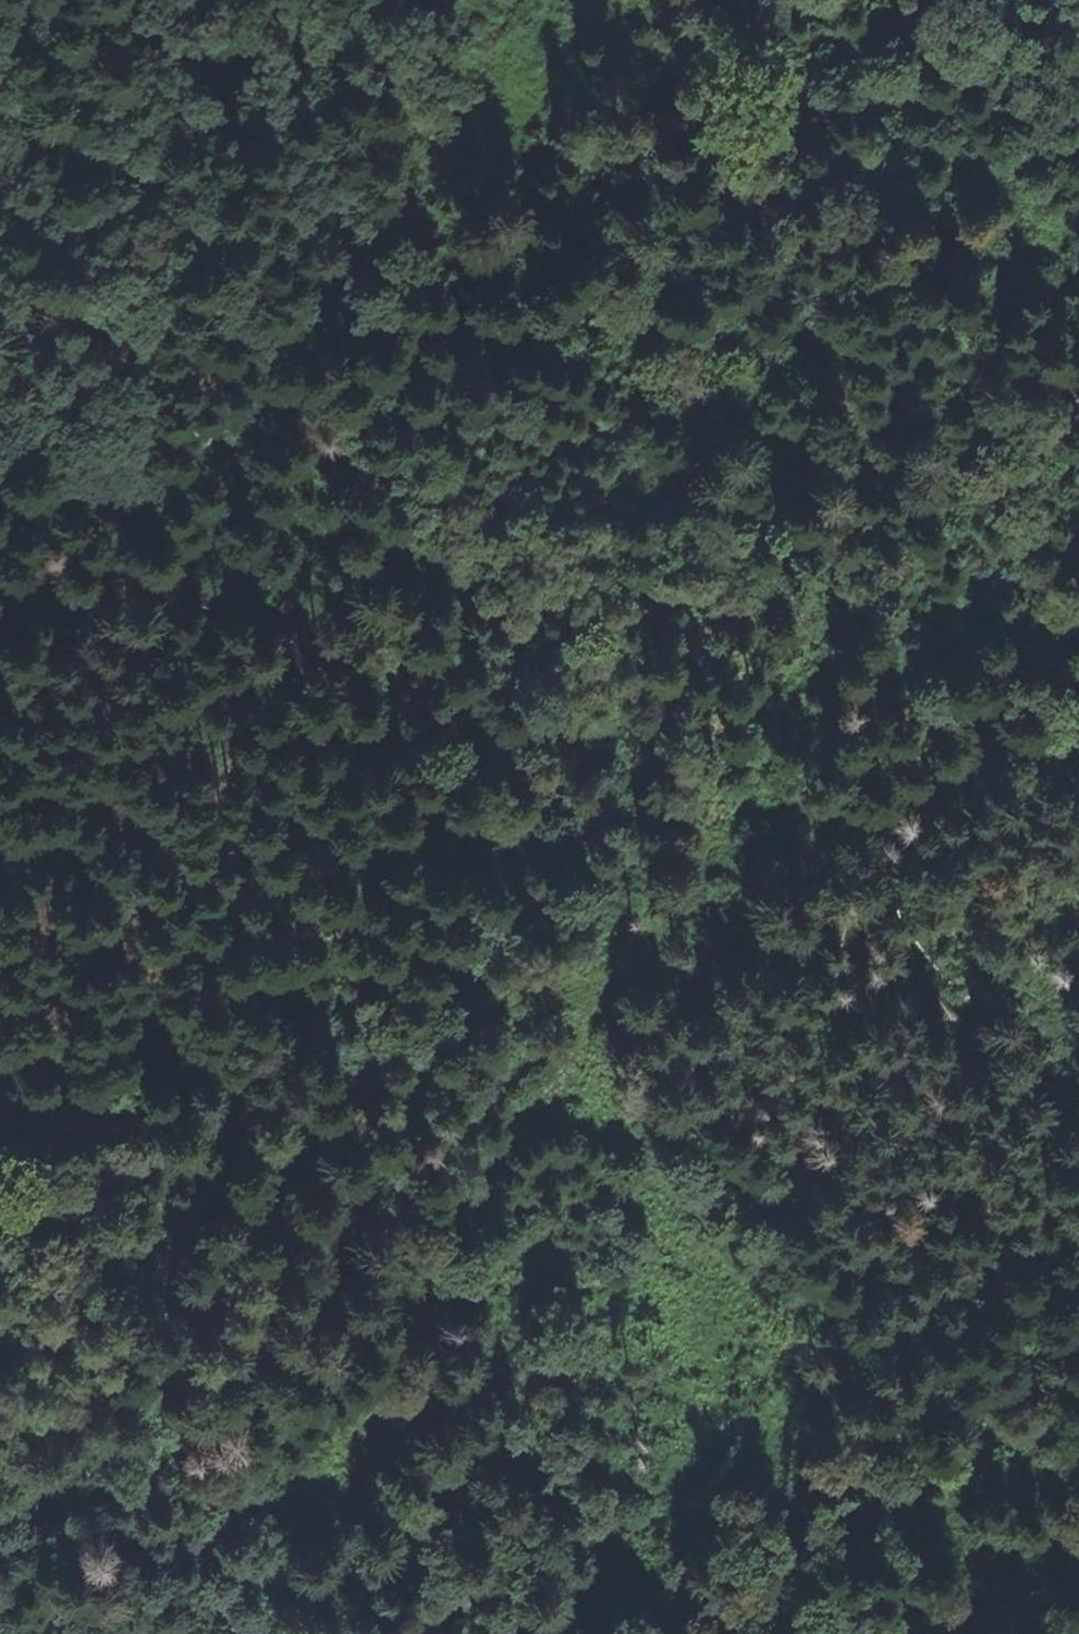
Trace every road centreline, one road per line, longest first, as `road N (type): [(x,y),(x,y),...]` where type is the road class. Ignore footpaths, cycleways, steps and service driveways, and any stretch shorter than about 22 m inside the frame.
road 1 (track): [(477,1633),(415,1533),(305,1477),(112,1481),(0,1518)]
road 2 (track): [(1078,1559),(927,1633)]

